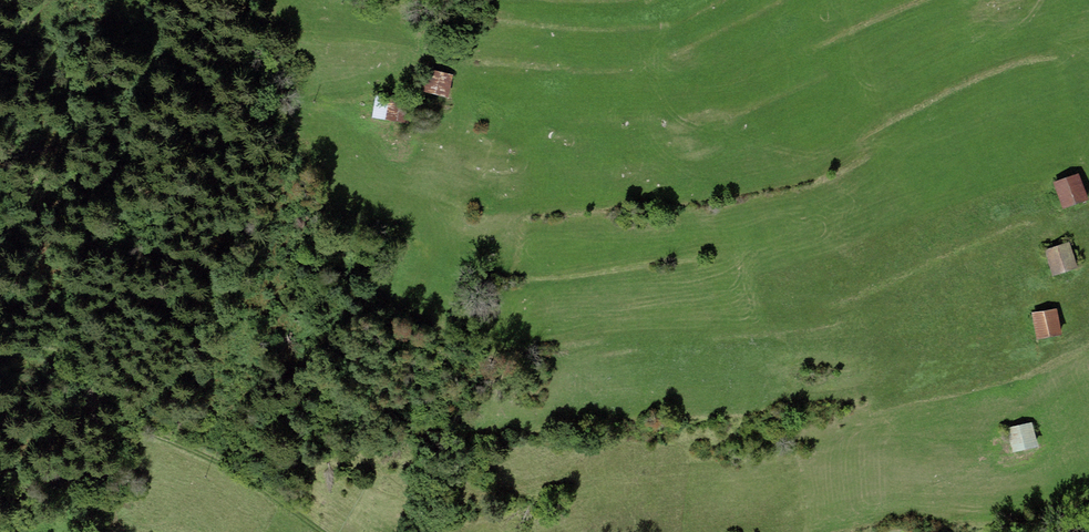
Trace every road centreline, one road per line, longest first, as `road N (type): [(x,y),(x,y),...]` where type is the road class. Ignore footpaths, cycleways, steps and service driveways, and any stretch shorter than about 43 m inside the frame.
road 1 (track): [(0,382),(57,366),(96,402),(115,449),(95,493),(2,531)]
road 2 (track): [(96,402),(188,442),(326,531)]

